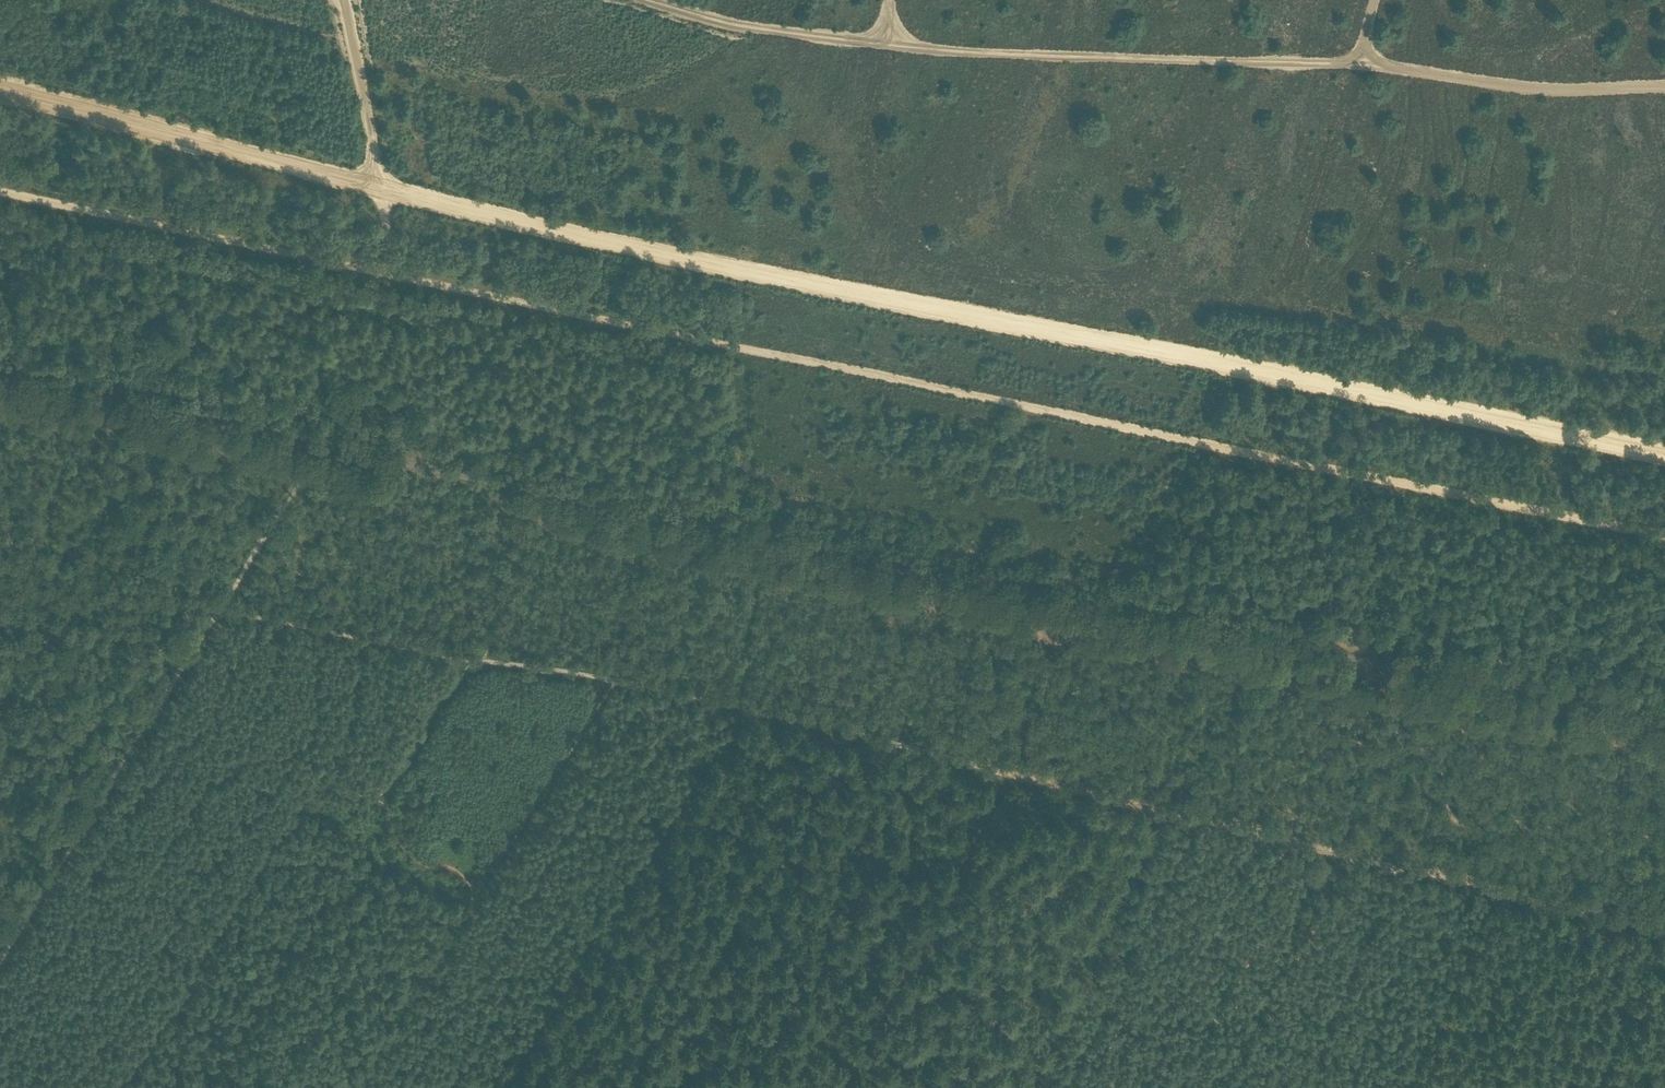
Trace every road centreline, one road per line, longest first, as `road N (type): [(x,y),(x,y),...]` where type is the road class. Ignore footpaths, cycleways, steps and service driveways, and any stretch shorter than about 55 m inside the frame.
road 1 (track): [(1664,454),(622,244),(0,91)]
road 2 (unclassified): [(1664,719),(763,540),(0,376)]
road 3 (track): [(1664,923),(1006,775)]
road 4 (track): [(352,1087),(614,689)]
road 5 (track): [(614,689),(220,610)]
road 6 (track): [(984,768),(614,689)]
road 7 (track): [(156,709),(0,963)]
road 8 (track): [(220,610),(0,630)]
road 9 (track): [(322,445),(220,610)]

